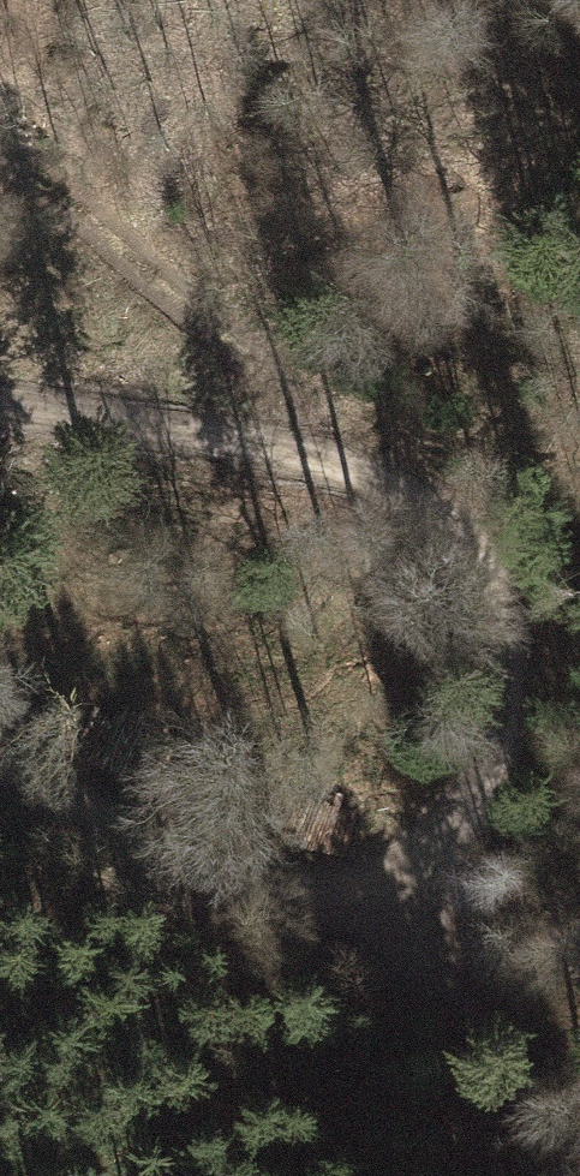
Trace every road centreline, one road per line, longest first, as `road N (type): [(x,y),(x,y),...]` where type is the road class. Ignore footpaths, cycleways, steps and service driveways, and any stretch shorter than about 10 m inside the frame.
road 1 (track): [(402,882),(499,780),(515,723),(517,648),(498,592),(459,536),(400,492),(319,454),(0,407)]
road 2 (track): [(319,454),(0,145)]
road 3 (track): [(0,757),(147,855),(213,880),(292,897),(402,882)]
road 4 (track): [(402,882),(565,1175)]

